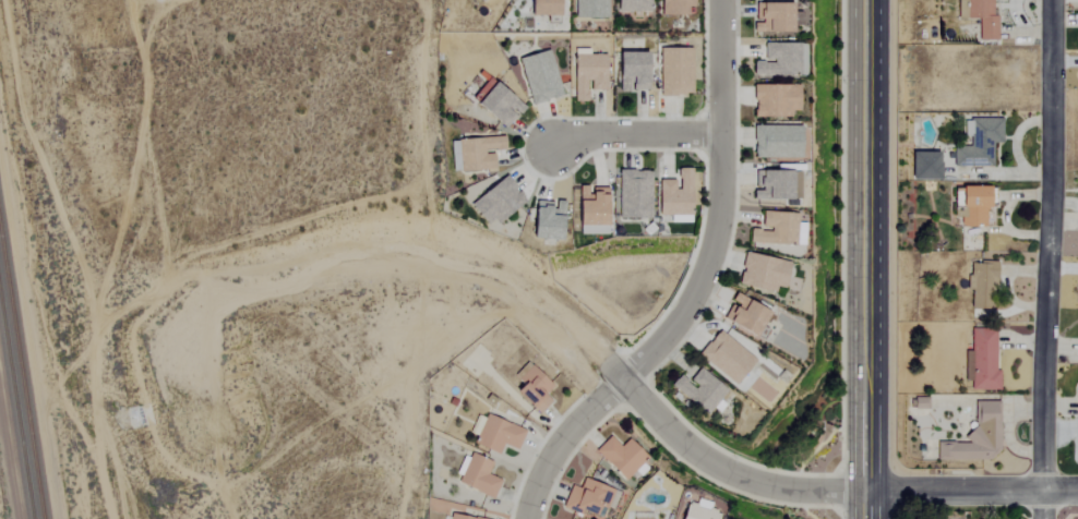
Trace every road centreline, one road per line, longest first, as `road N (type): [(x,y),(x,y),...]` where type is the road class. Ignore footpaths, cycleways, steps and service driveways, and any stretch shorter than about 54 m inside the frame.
road 1 (track): [(128,0),(149,90),(95,331),(100,469),(113,518)]
road 2 (residential): [(1039,518),(1051,0)]
road 3 (secondary): [(864,491),(865,0)]
road 4 (residential): [(719,0),(715,244),(682,311),(614,379)]
road 5 (residential): [(614,379),(685,450),(740,479),(795,491),(864,491)]
road 6 (residential): [(1077,490),(864,491)]
road 7 (residential): [(718,135),(576,136),(548,150)]
road 8 (residential): [(521,518),(561,432),(614,379)]

